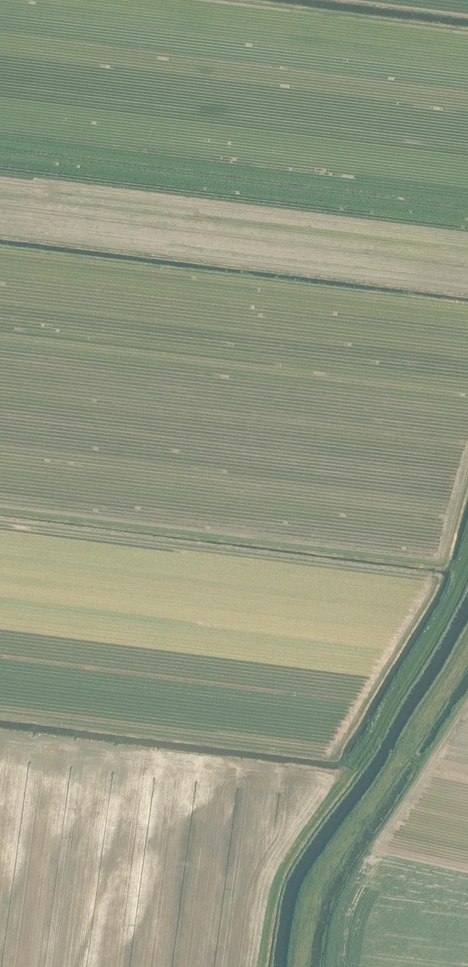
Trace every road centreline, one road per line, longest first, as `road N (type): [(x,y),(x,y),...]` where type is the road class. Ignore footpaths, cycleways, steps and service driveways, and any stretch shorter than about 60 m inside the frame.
road 1 (track): [(0,509),(464,569)]

